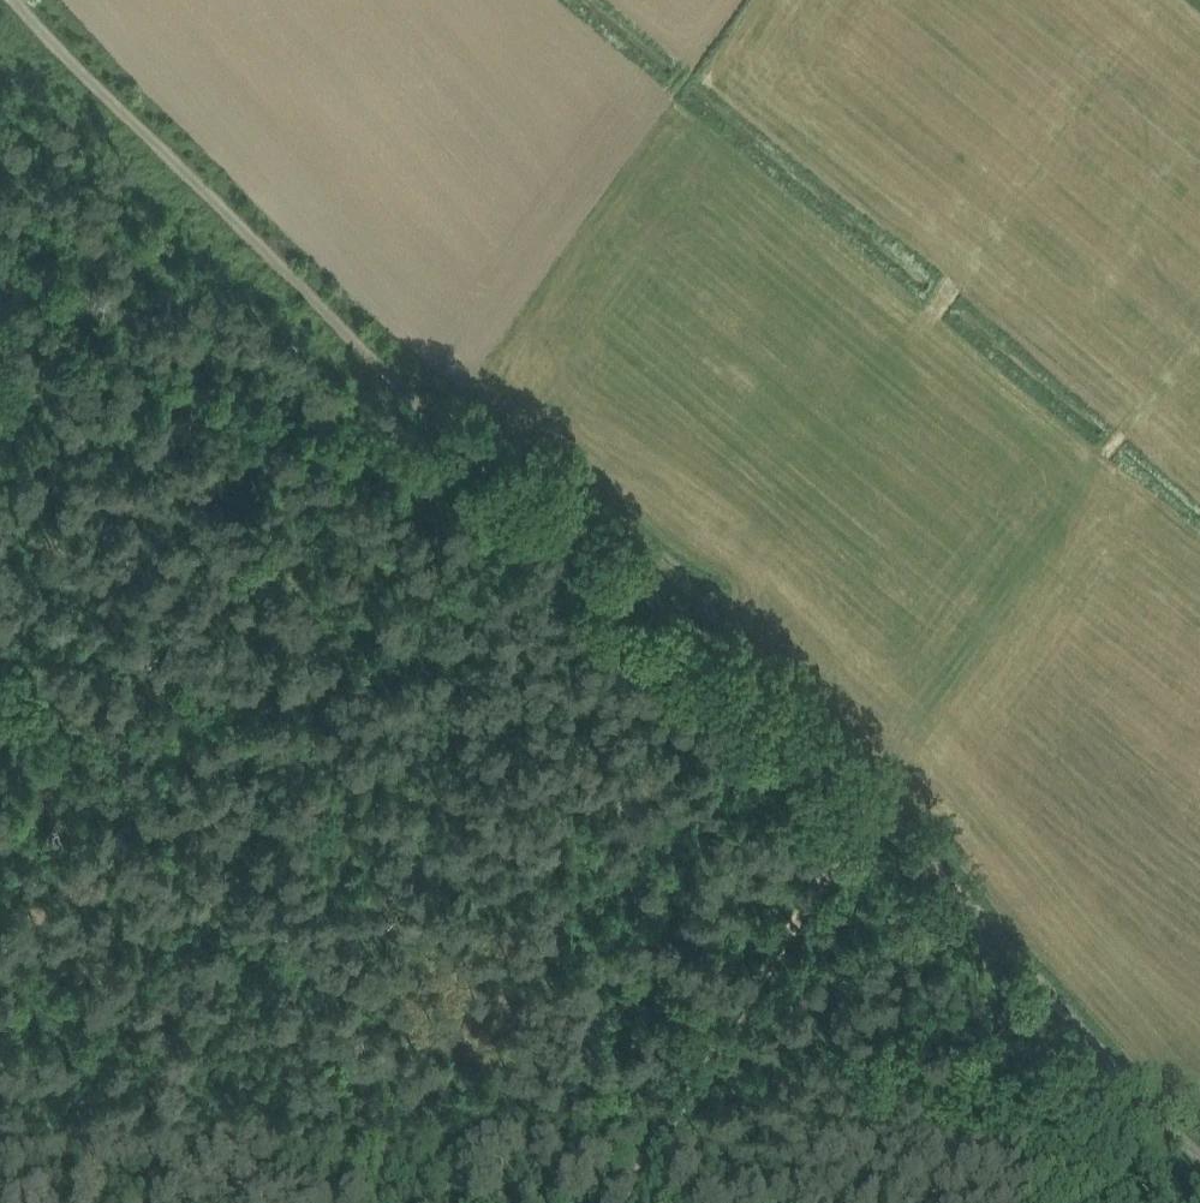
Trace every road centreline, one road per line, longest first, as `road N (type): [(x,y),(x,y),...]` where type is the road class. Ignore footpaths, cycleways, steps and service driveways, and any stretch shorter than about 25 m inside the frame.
road 1 (track): [(18,0),(422,395),(878,812)]
road 2 (track): [(618,1202),(878,812)]
road 3 (track): [(878,812),(1101,1056),(1199,1135)]

